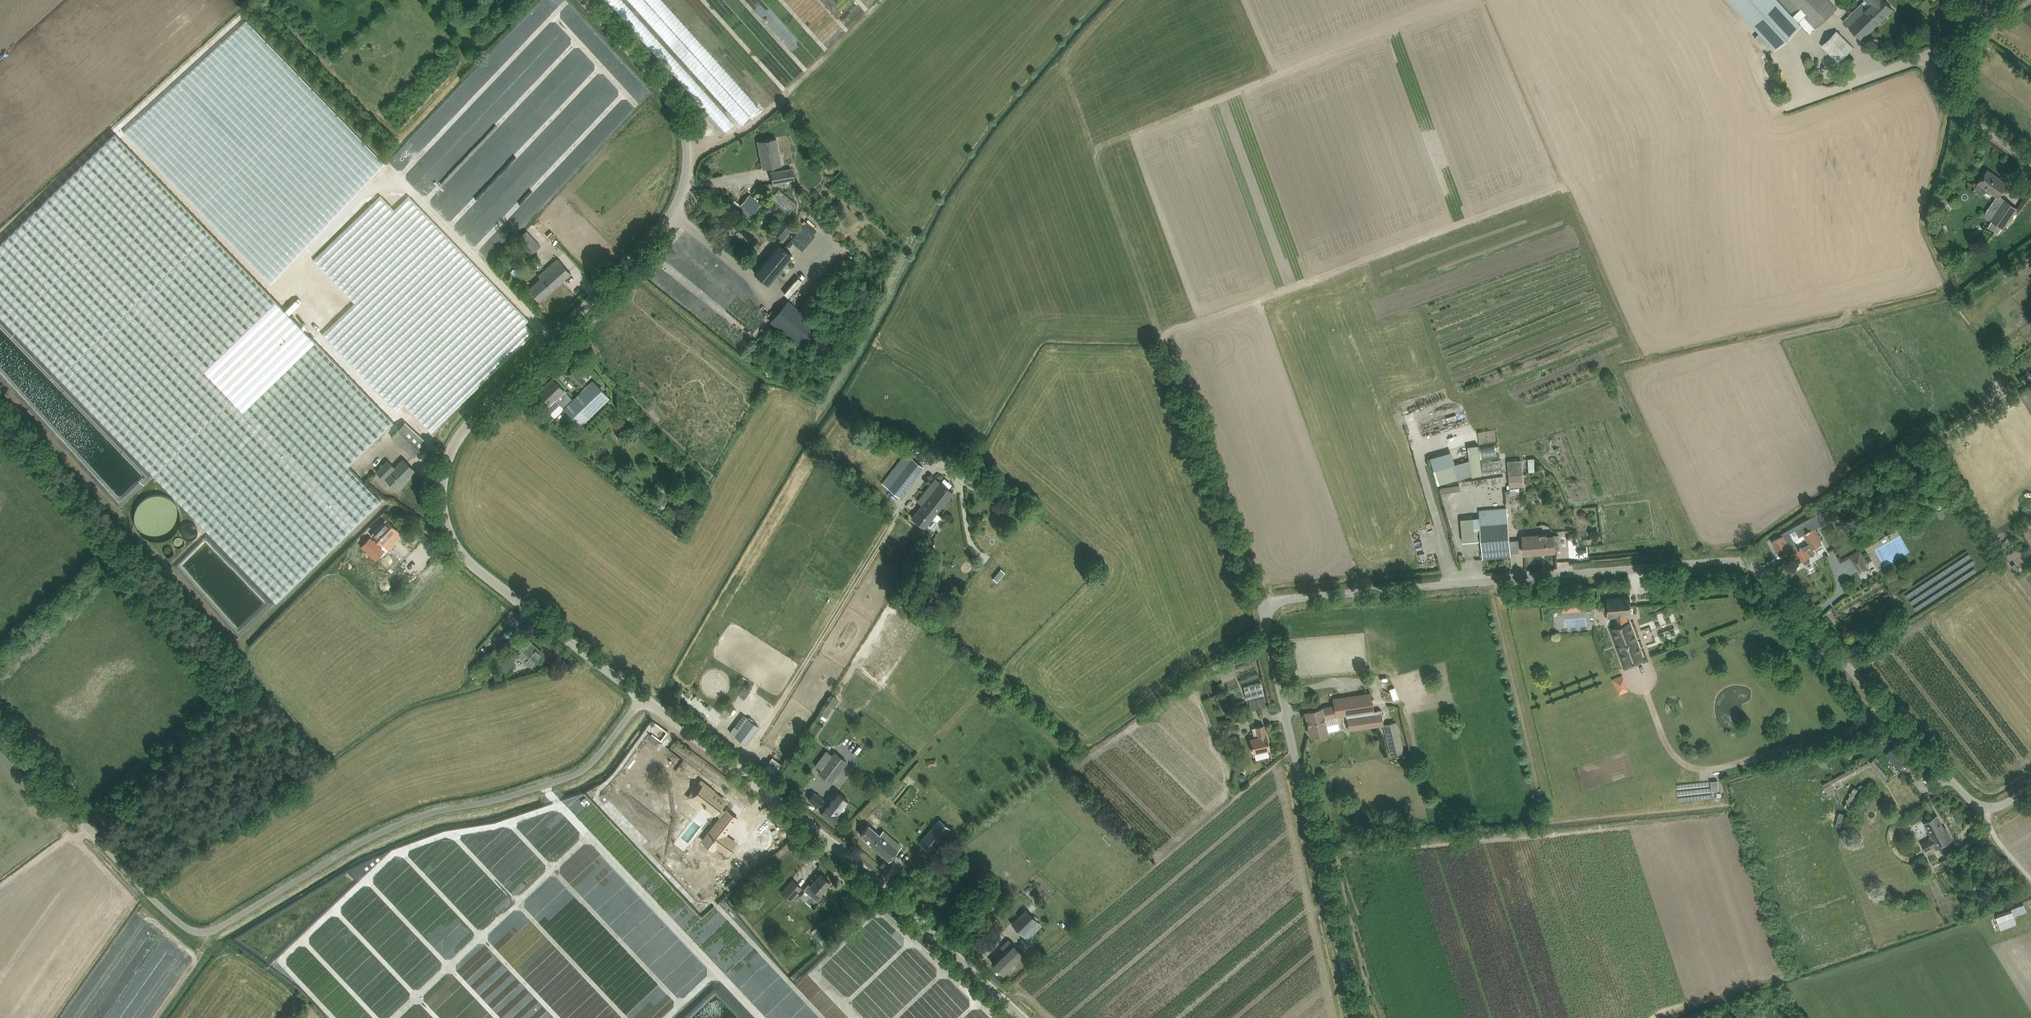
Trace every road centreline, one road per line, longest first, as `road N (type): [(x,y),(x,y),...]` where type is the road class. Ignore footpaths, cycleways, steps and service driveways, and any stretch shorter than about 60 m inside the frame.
road 1 (unclassified): [(1357,1017),(1263,605),(1741,564),(1756,568),(1965,791),(1989,806),(2030,792)]
road 2 (unclassified): [(644,697),(466,564),(447,501),(464,437),(658,241),(686,186),(673,103),(579,0)]
road 3 (unclassified): [(0,733),(170,915),(206,931),(400,822),(575,773),(595,761),(644,697)]
road 4 (unclassified): [(1023,1017),(845,850),(644,697)]
road 5 (unclassified): [(1790,106),(1931,58)]
road 6 (unclassified): [(2030,159),(1945,92),(1931,58)]

